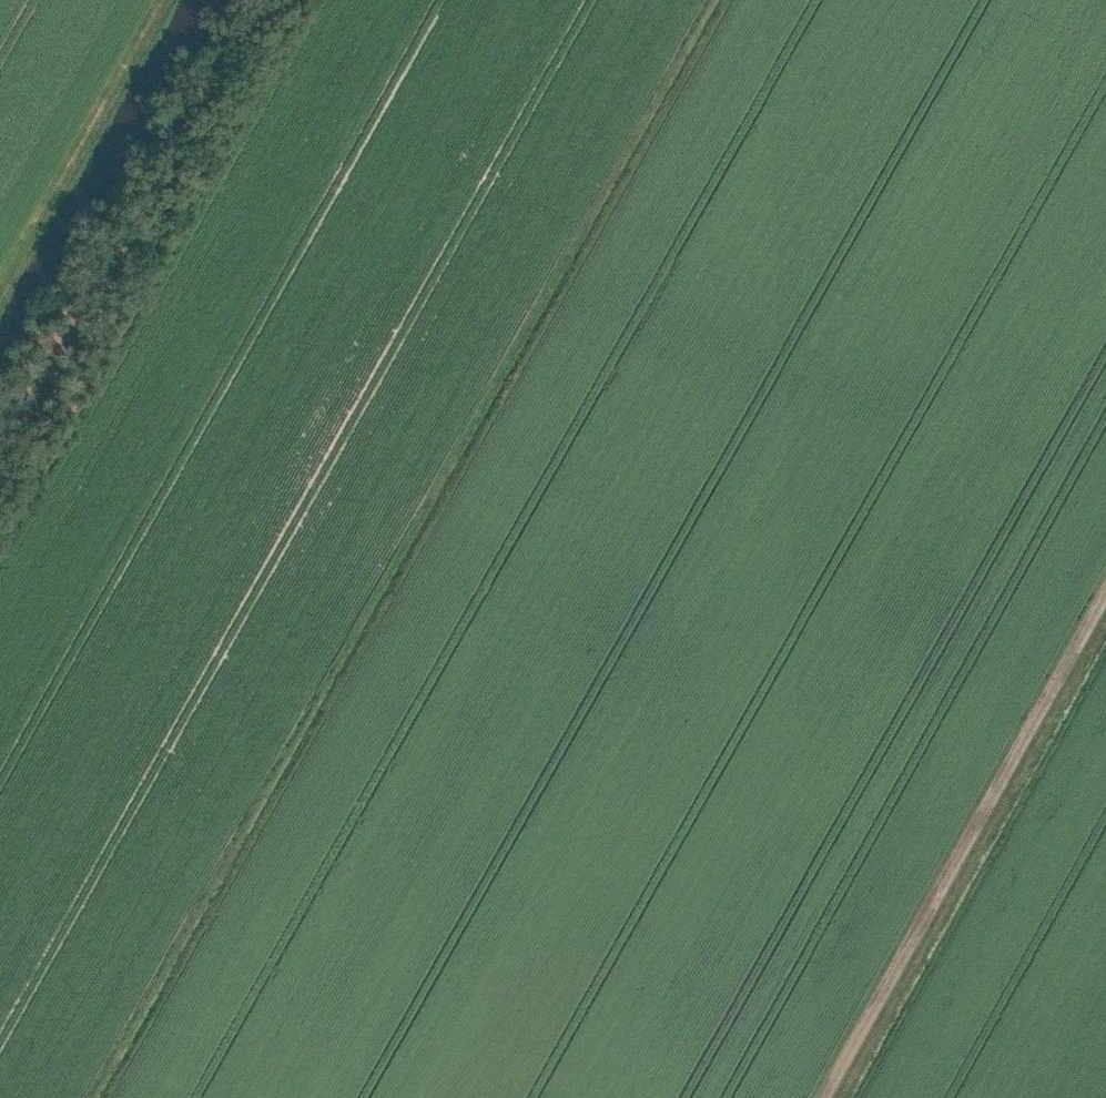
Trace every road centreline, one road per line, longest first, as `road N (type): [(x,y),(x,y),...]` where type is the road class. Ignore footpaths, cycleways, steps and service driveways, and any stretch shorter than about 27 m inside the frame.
road 1 (track): [(827,1097),(1105,598)]

